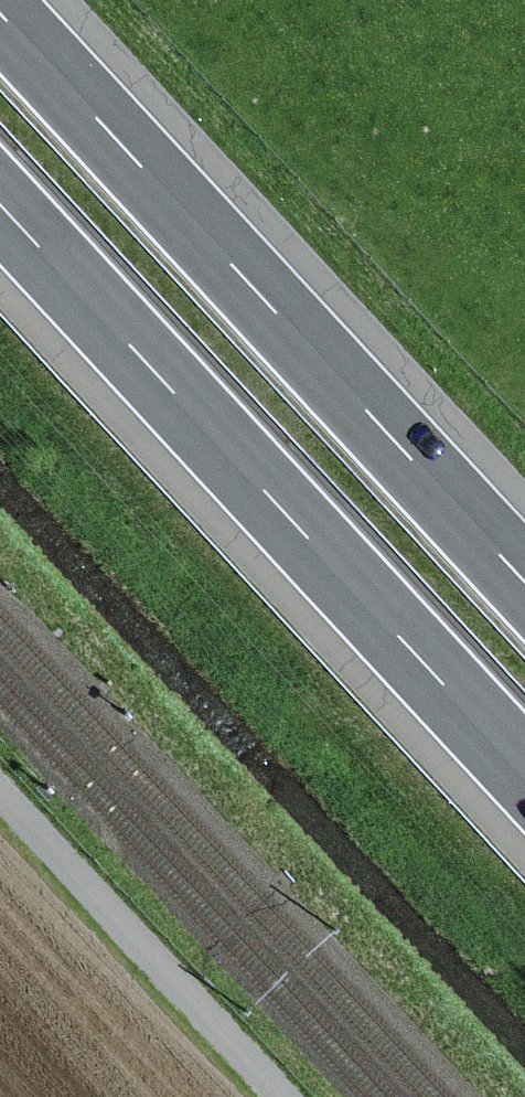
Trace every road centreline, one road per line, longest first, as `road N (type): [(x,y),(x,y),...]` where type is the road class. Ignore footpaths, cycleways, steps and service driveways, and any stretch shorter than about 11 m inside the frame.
road 1 (motorway): [(0,207),(524,775)]
road 2 (motorway): [(524,585),(0,18)]
road 3 (track): [(0,794),(280,1096)]

